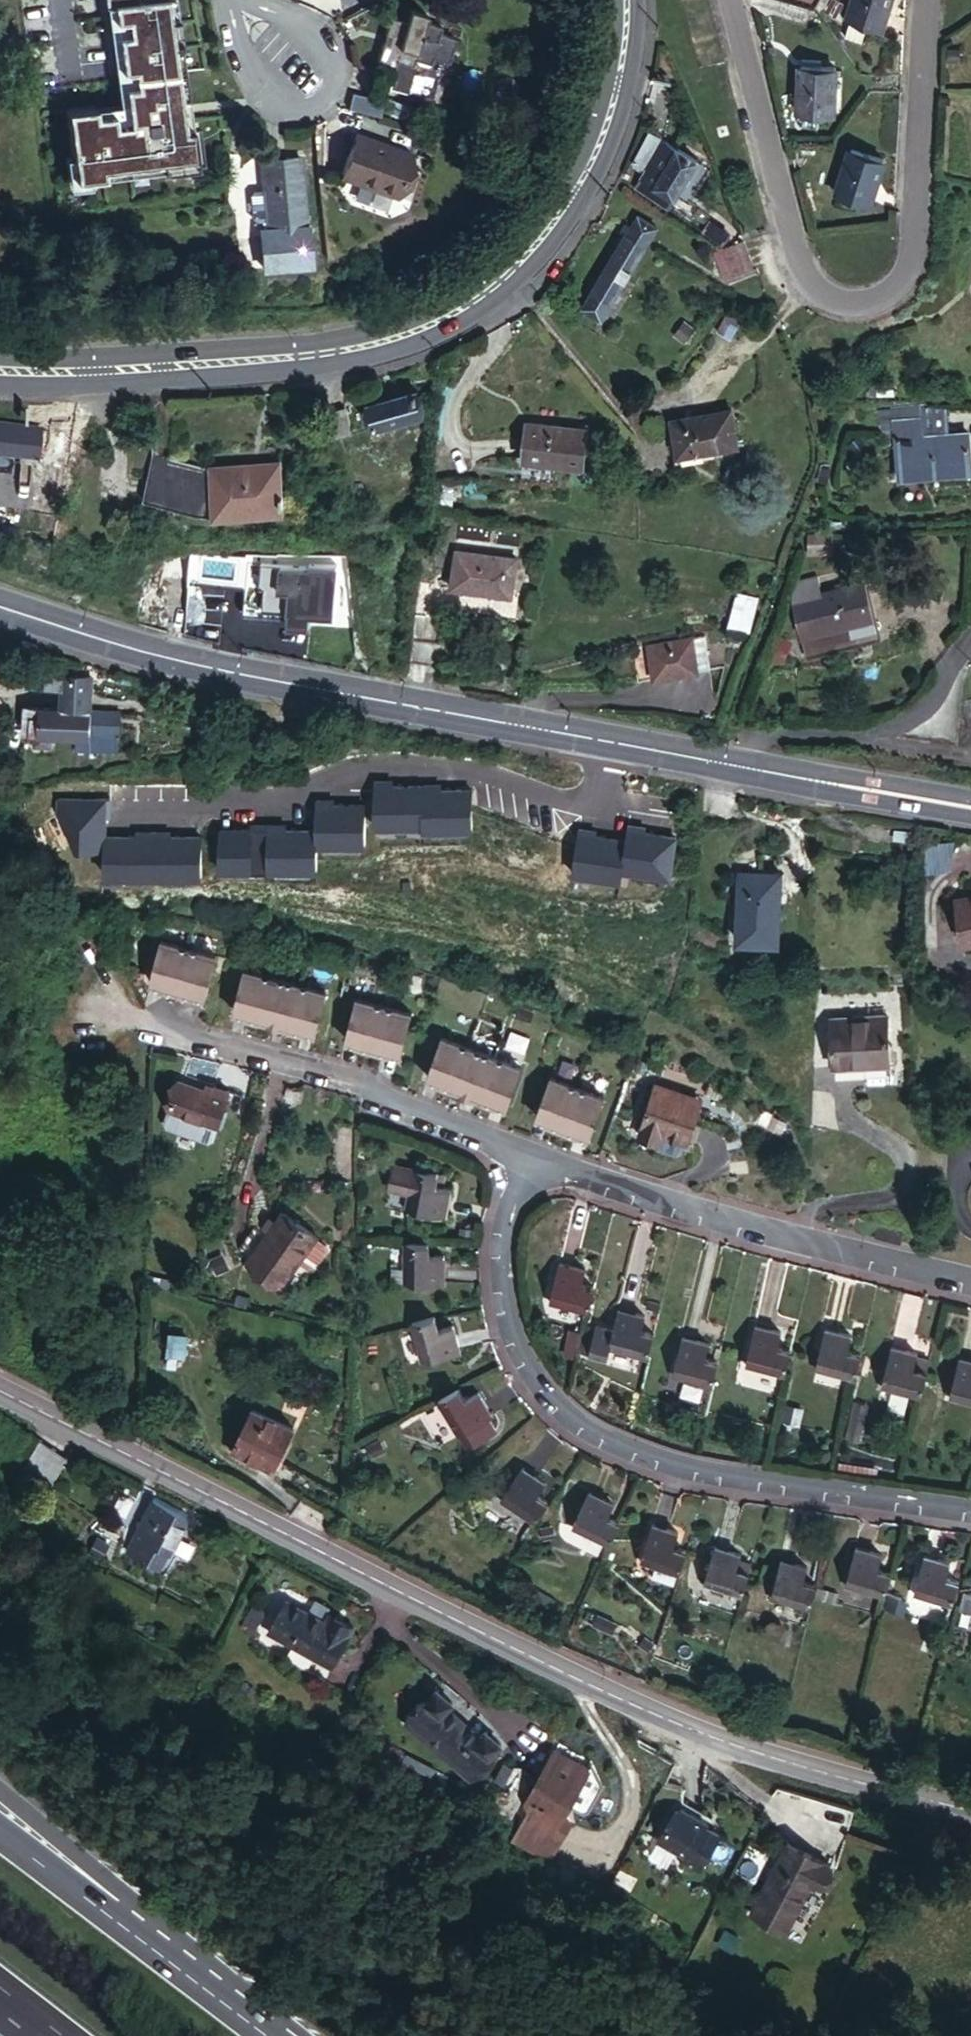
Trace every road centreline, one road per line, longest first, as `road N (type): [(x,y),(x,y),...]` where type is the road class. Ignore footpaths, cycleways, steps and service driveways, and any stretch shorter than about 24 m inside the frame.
road 1 (tertiary): [(970,1811),(791,1765),(628,1704),(0,1391)]
road 2 (secondary): [(0,607),(172,657),(374,699),(970,807)]
road 3 (tertiary): [(0,371),(314,354),(379,343),(463,307),(535,245),(586,175),(619,80),(627,0)]
road 4 (unclassified): [(529,1160),(499,1242),(506,1324),(533,1384),(587,1435),(666,1468),(970,1510)]
road 5 (residential): [(724,0),(790,258),(810,295),(837,312),(865,307),(901,270),(923,0)]
road 6 (unclassified): [(970,1283),(823,1250),(529,1160)]
road 7 (unclassified): [(529,1160),(364,1087),(177,1036)]
road 8 (motorway): [(237,2013),(0,1788)]
road 9 (motorway): [(237,2013),(0,1833)]

